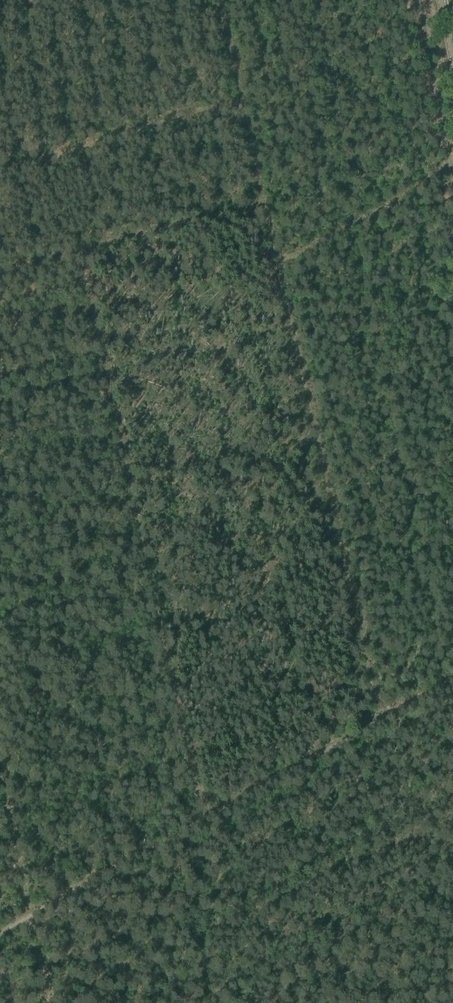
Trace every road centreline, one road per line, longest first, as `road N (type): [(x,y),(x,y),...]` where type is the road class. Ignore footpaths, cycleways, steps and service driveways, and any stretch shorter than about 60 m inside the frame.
road 1 (track): [(31,915),(452,680)]
road 2 (track): [(31,915),(0,769)]

